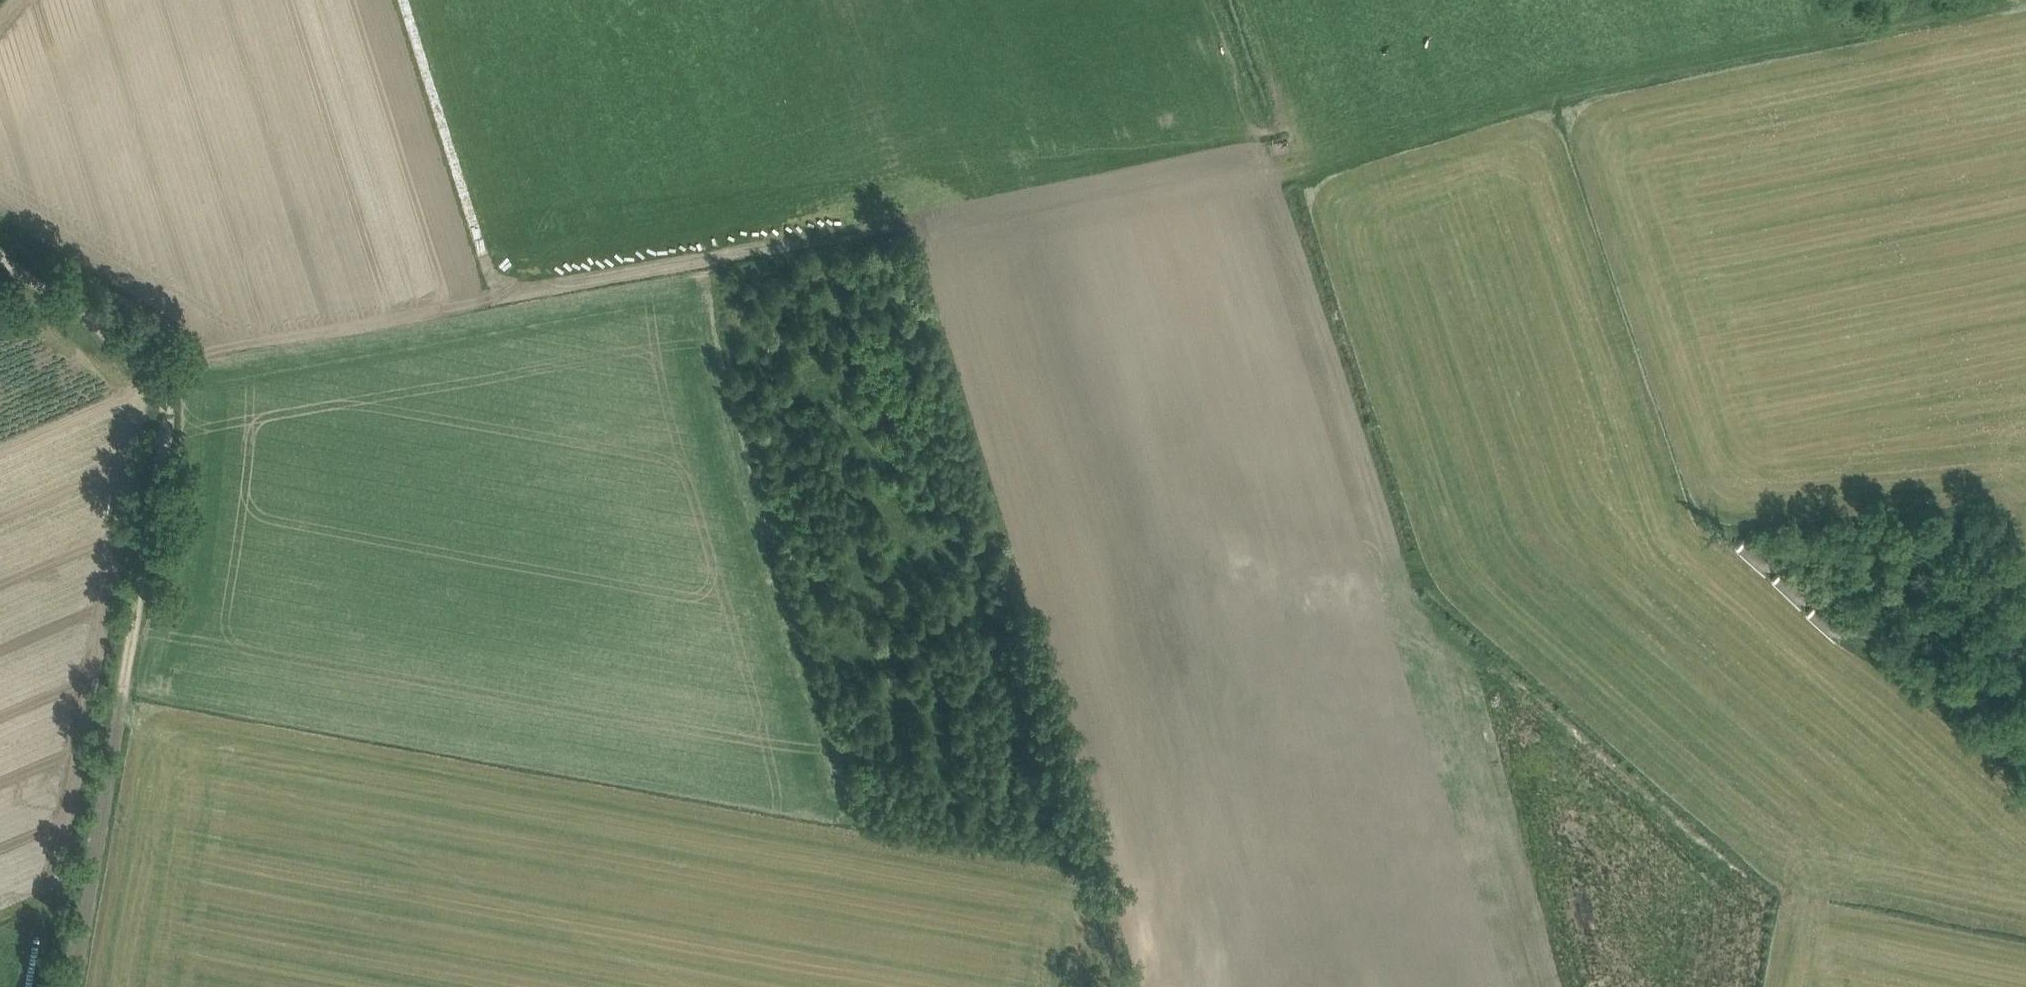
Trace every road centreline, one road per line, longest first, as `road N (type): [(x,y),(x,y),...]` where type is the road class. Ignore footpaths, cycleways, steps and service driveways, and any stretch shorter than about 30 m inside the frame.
road 1 (track): [(54,986),(154,452),(155,384),(116,329),(0,243)]
road 2 (track): [(2025,7),(1863,37)]

